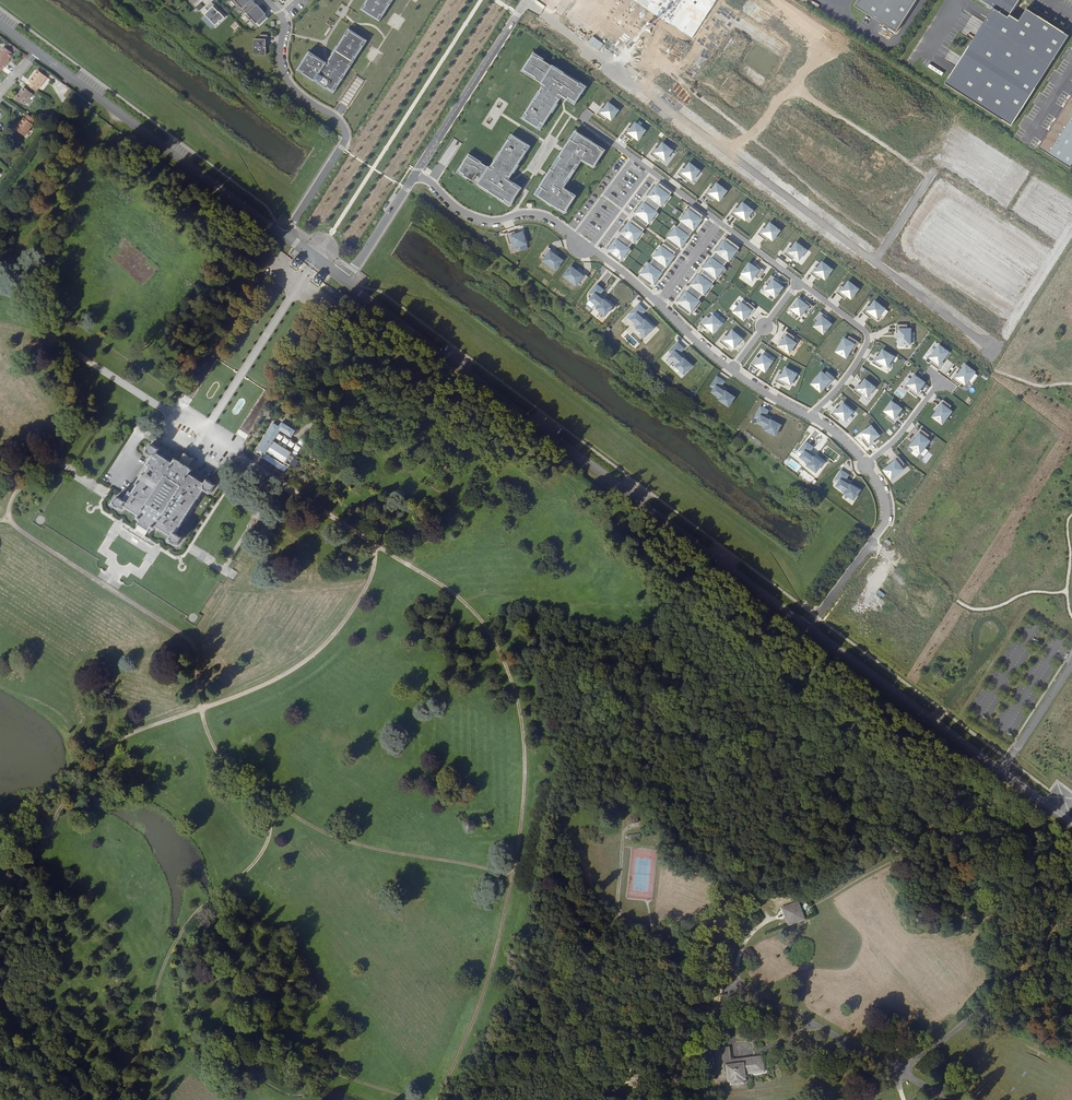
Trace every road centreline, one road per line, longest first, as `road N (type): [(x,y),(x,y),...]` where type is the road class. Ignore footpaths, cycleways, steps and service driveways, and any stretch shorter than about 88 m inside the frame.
road 1 (track): [(441,1099),(493,970),(514,874),(527,773),(520,704),(498,642),(465,601),(277,482)]
road 2 (unclassified): [(345,279),(807,626)]
road 3 (unclassified): [(523,7),(875,262)]
road 4 (track): [(894,1068),(596,905),(514,874)]
road 5 (track): [(377,544),(374,574),(356,606),(303,664),(114,742),(77,780)]
road 6 (track): [(271,801),(260,854),(191,918),(156,990),(146,1047),(172,1099)]
road 7 (unclassified): [(807,626),(1071,823)]
road 8 (track): [(219,893),(275,1048),(419,1099)]
road 9 (residential): [(35,51),(283,235)]
road 10 (track): [(271,801),(346,840),(514,874)]
road 11 (track): [(901,1072),(973,1015),(1071,896)]
road 12 (unclassified): [(414,175),(523,7)]
road 13 (residential): [(807,626),(886,520),(866,465)]
road 14 (residential): [(799,280),(867,339),(851,373),(810,417)]
road 15 (residential): [(414,175),(475,217),(535,214),(576,237)]
road 16 (track): [(0,920),(77,780)]
road 17 (unclassified): [(875,262),(992,347)]
road 18 (residential): [(337,117),(344,143),(283,235)]
road 19 (track): [(89,1099),(0,1006)]
road 20 (residential): [(280,16),(284,78),(337,117)]
road 21 (unclassified): [(345,279),(414,175)]

